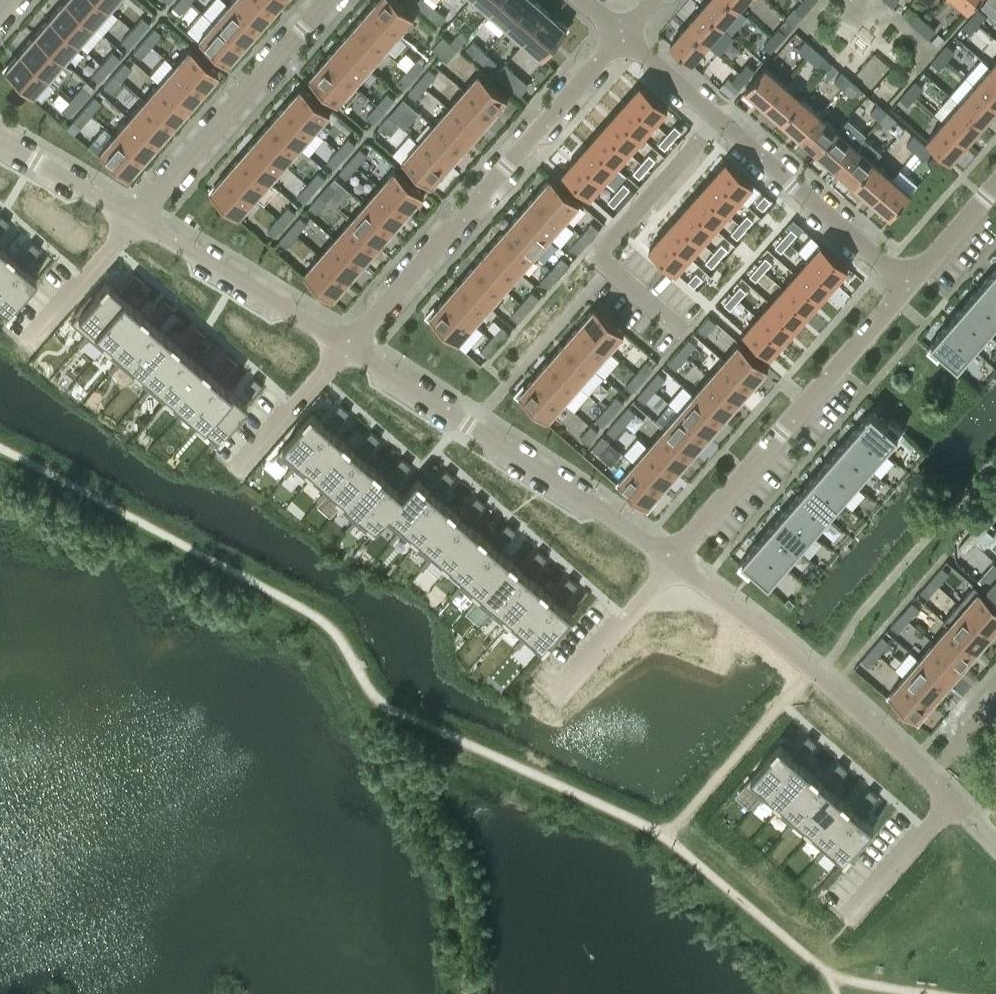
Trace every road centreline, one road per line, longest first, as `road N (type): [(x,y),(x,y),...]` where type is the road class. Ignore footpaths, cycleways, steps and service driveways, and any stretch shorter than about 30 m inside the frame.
road 1 (residential): [(349,346),(620,34)]
road 2 (residential): [(349,346),(672,560)]
road 3 (residential): [(672,560),(907,283)]
road 4 (residential): [(672,560),(780,639),(930,775)]
road 5 (residential): [(718,120),(595,258),(683,335)]
road 6 (residential): [(133,222),(328,0)]
road 7 (residential): [(907,283),(718,120)]
road 8 (residential): [(133,222),(349,346)]
road 9 (residential): [(0,145),(133,222)]
road 10 (residential): [(907,283),(995,183)]
road 11 (residential): [(718,120),(620,34)]

